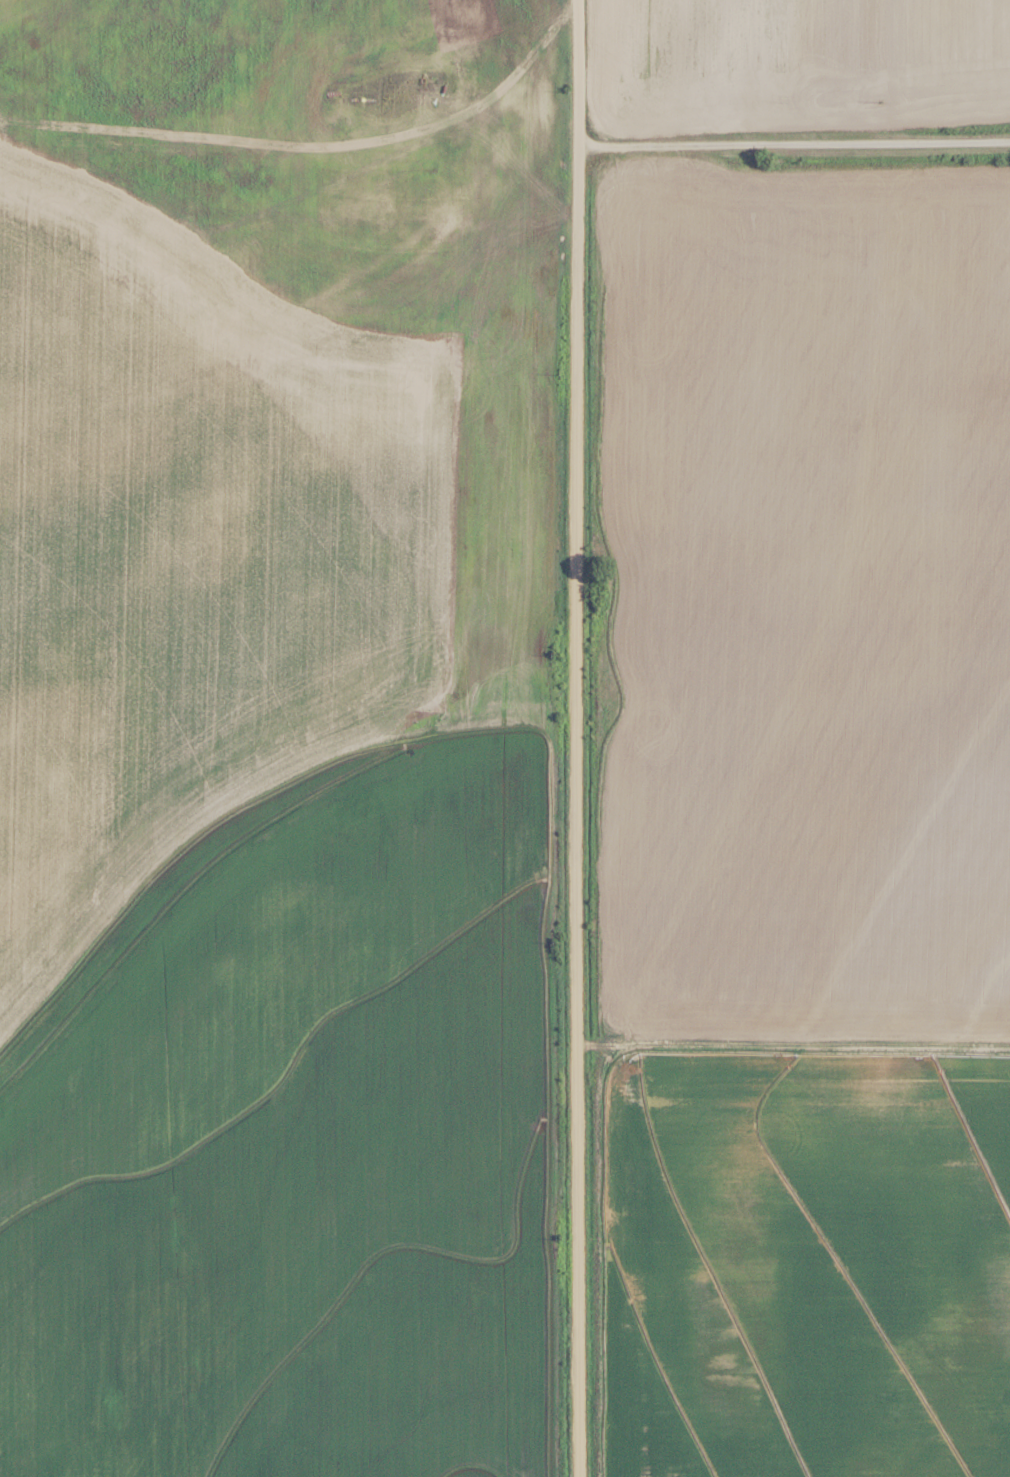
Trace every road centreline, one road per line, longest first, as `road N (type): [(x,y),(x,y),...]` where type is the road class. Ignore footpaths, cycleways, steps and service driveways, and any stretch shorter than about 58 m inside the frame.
road 1 (residential): [(576,0),(578,1476)]
road 2 (residential): [(578,147),(1009,139)]

